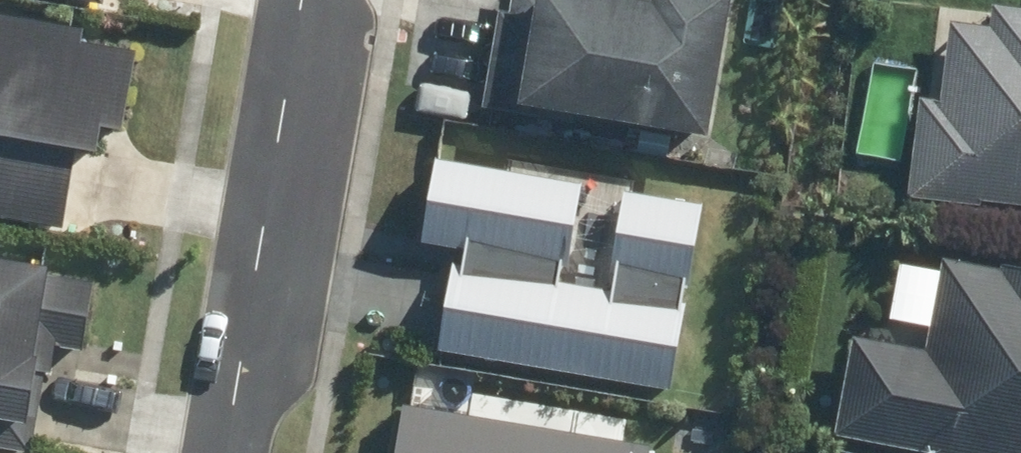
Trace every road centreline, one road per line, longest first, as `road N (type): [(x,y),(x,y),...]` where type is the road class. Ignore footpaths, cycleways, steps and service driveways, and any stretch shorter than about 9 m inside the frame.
road 1 (residential): [(305,0),(226,452)]

